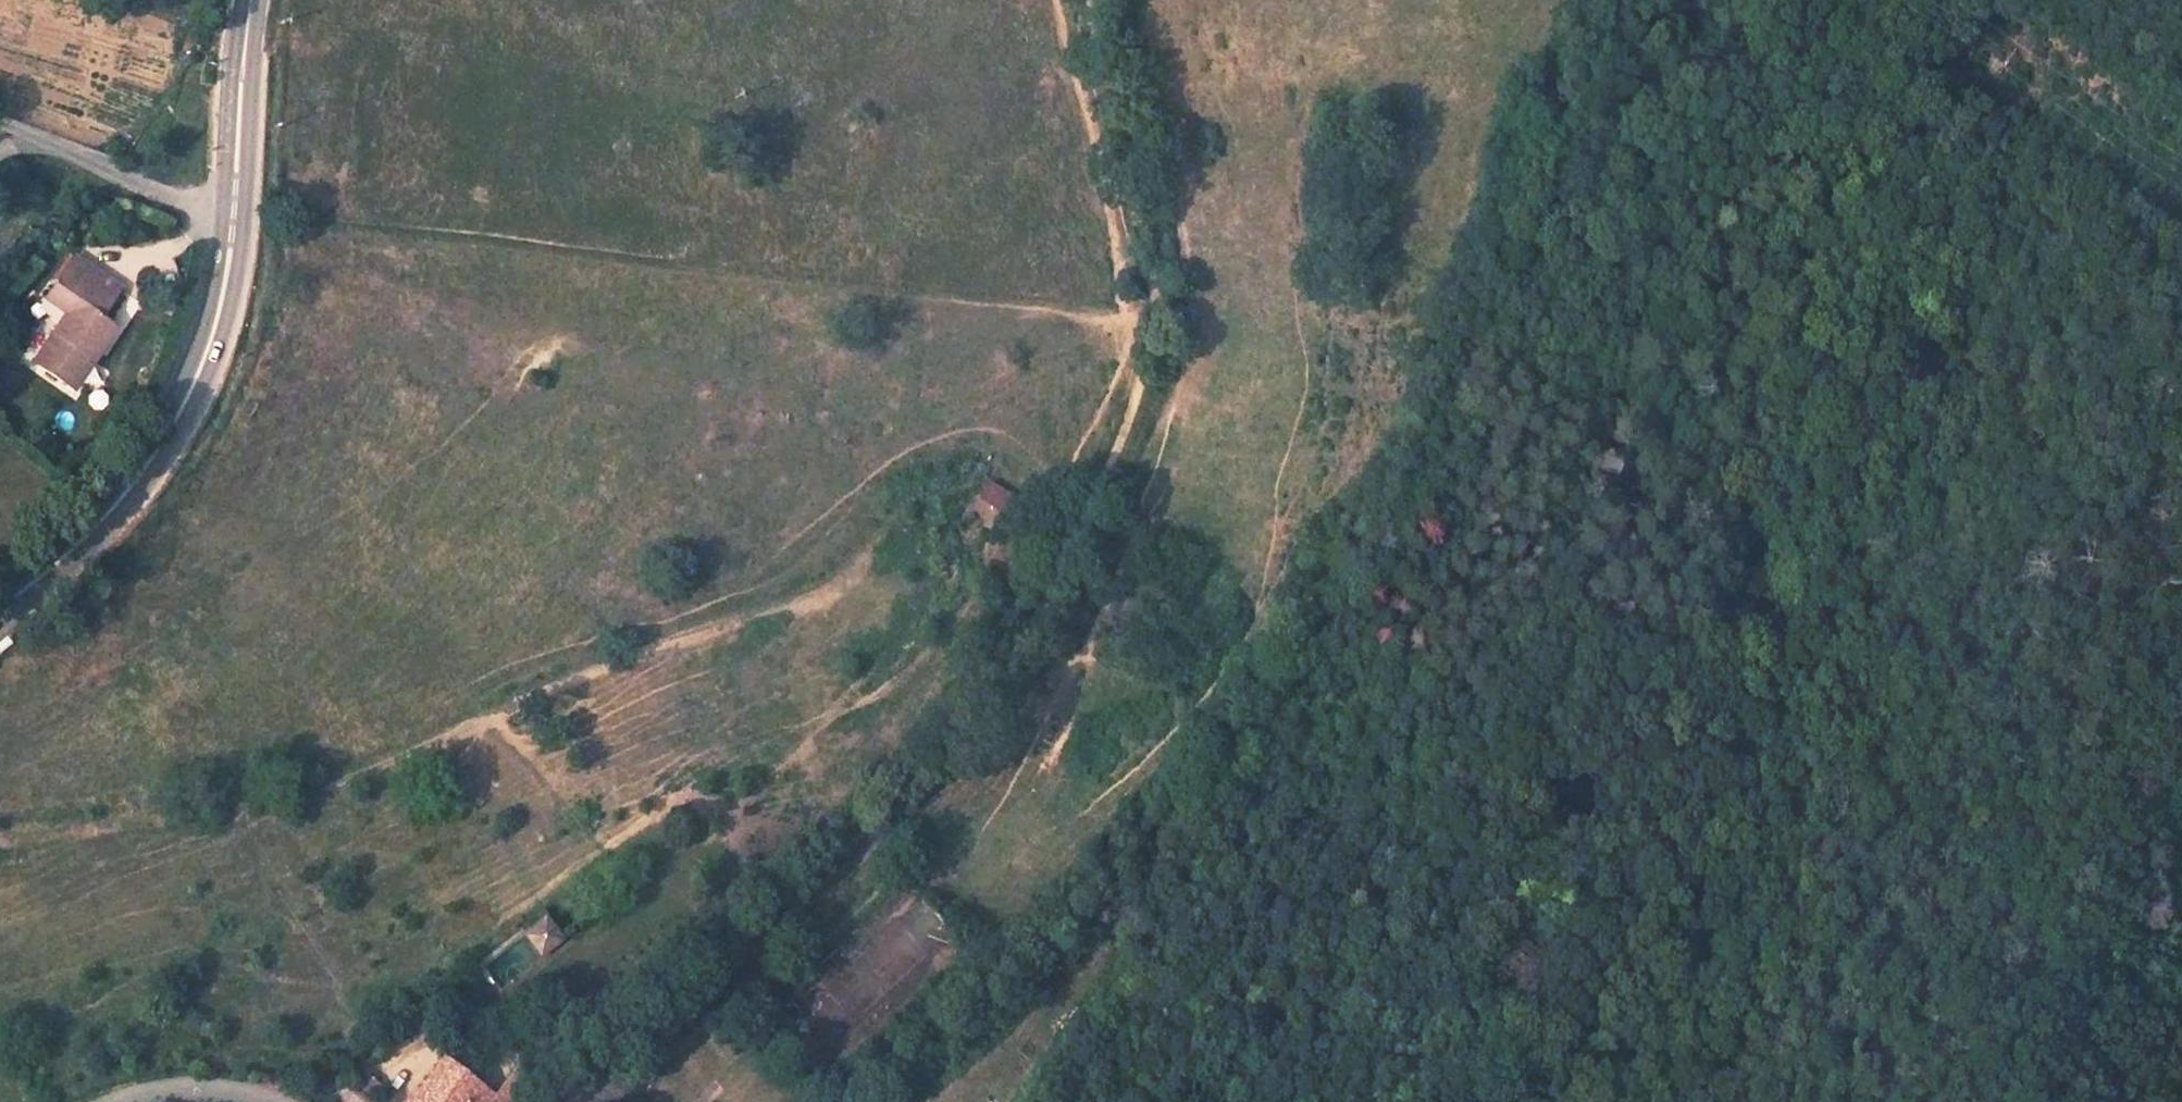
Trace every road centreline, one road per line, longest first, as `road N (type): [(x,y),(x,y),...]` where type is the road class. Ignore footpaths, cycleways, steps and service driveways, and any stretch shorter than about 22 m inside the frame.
road 1 (track): [(578,1087),(606,1050),(960,744),(1045,607),(1119,442),(1156,322),(1084,0)]
road 2 (secondary): [(252,0),(222,310),(193,391),(128,492),(0,608)]
road 3 (track): [(2048,1101),(2181,719)]

